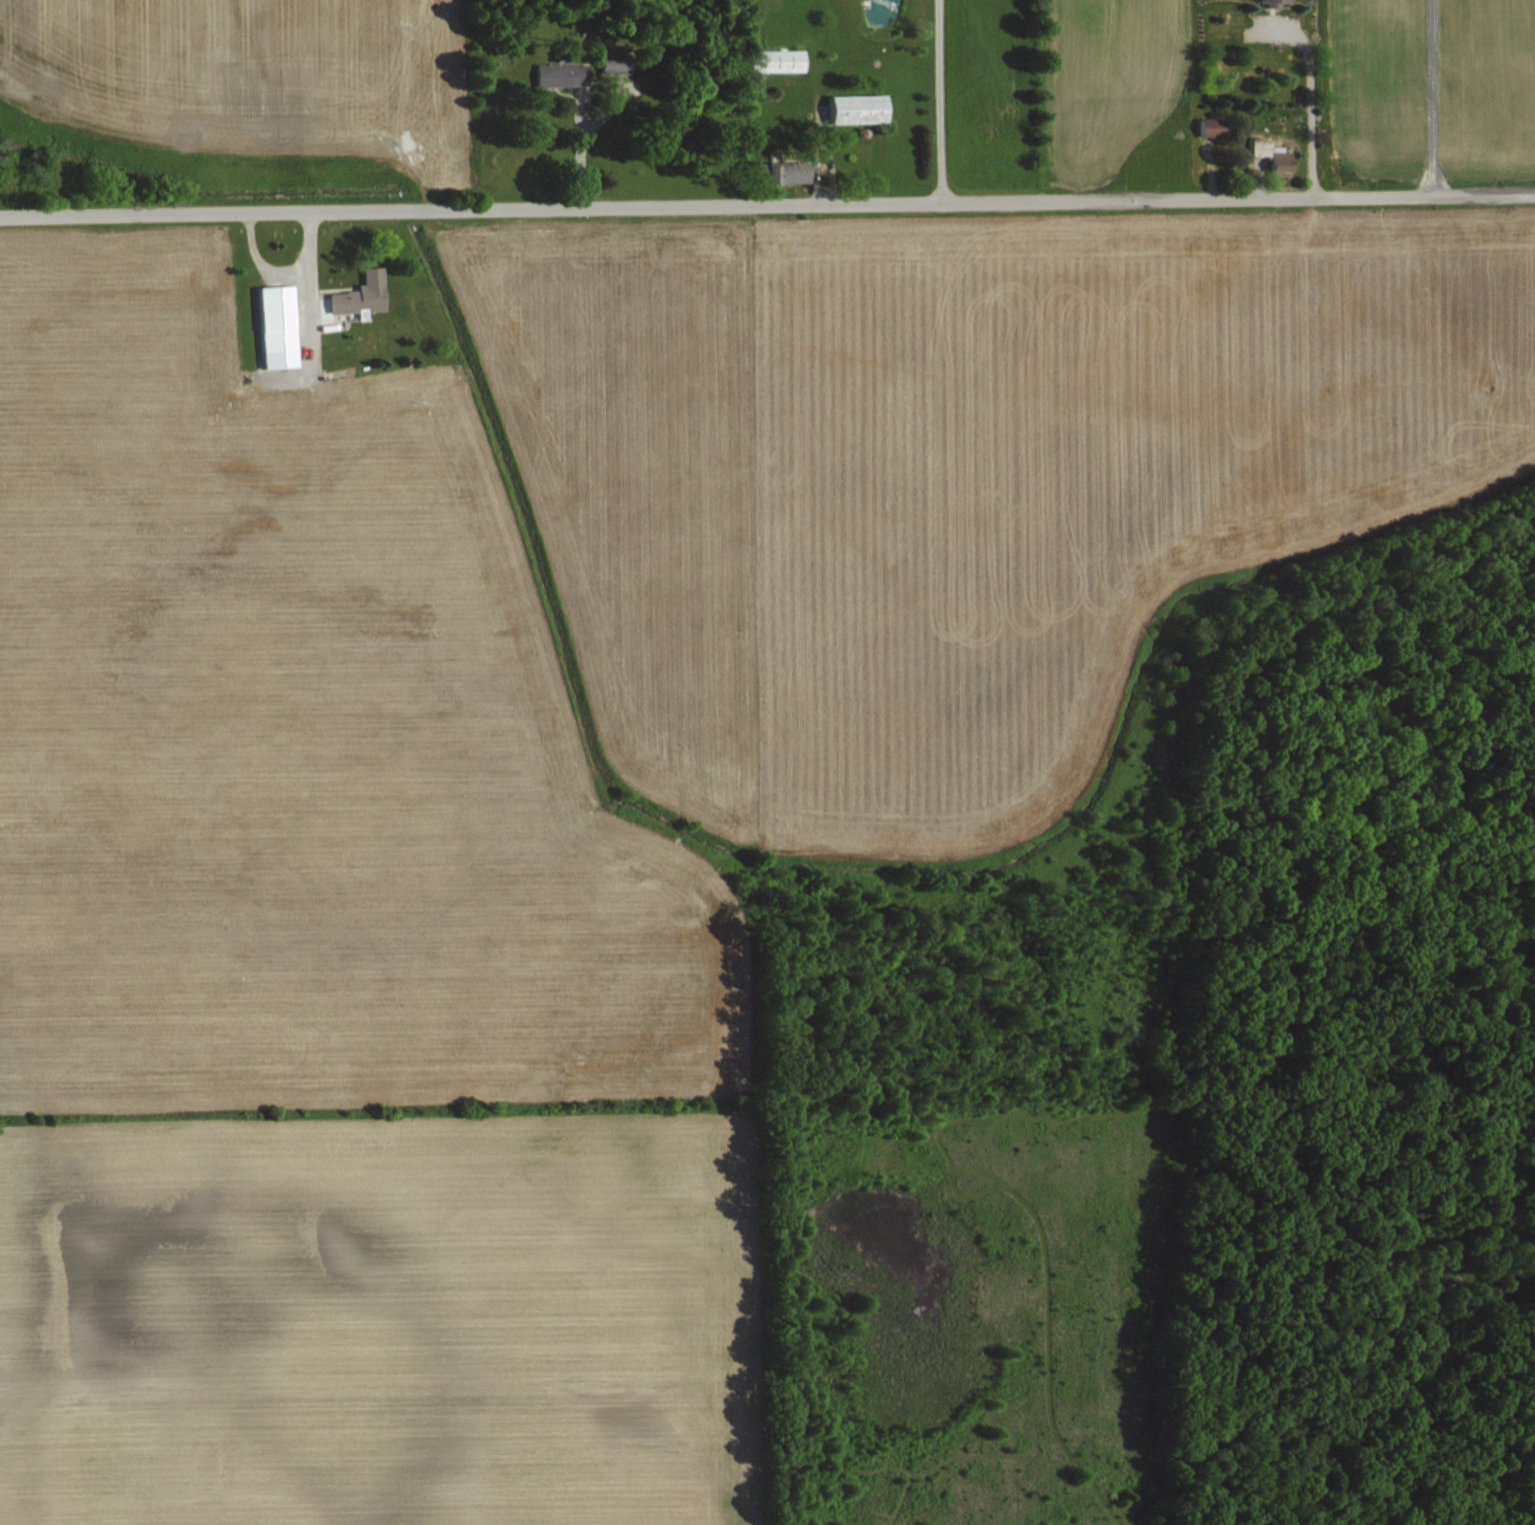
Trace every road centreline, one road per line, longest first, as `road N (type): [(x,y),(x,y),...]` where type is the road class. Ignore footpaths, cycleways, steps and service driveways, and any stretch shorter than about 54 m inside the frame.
road 1 (residential): [(0,215),(1534,195)]

